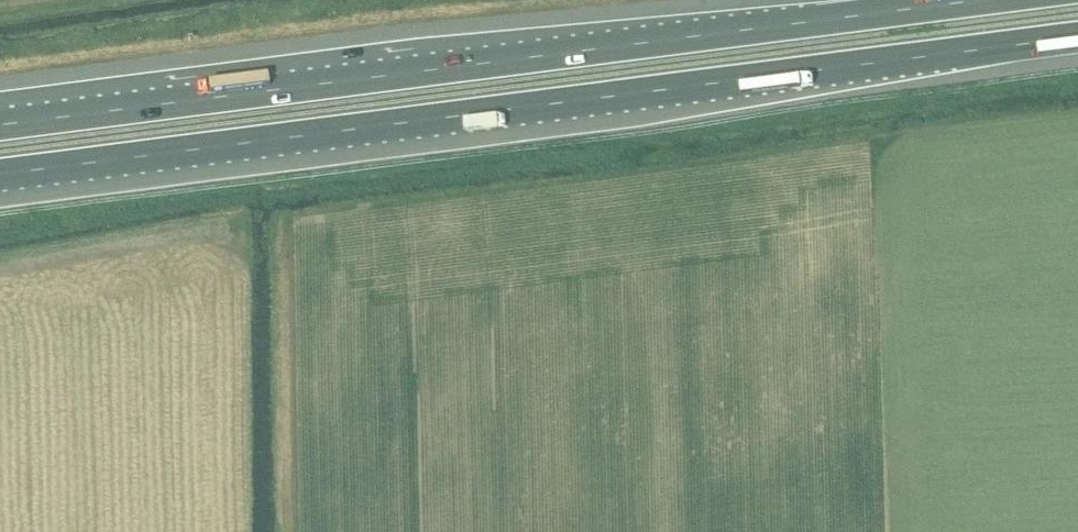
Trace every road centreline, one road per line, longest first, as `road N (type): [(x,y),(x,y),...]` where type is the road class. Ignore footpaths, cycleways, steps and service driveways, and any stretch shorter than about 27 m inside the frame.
road 1 (motorway): [(0,173),(1077,36)]
road 2 (motorway): [(972,0),(0,123)]

